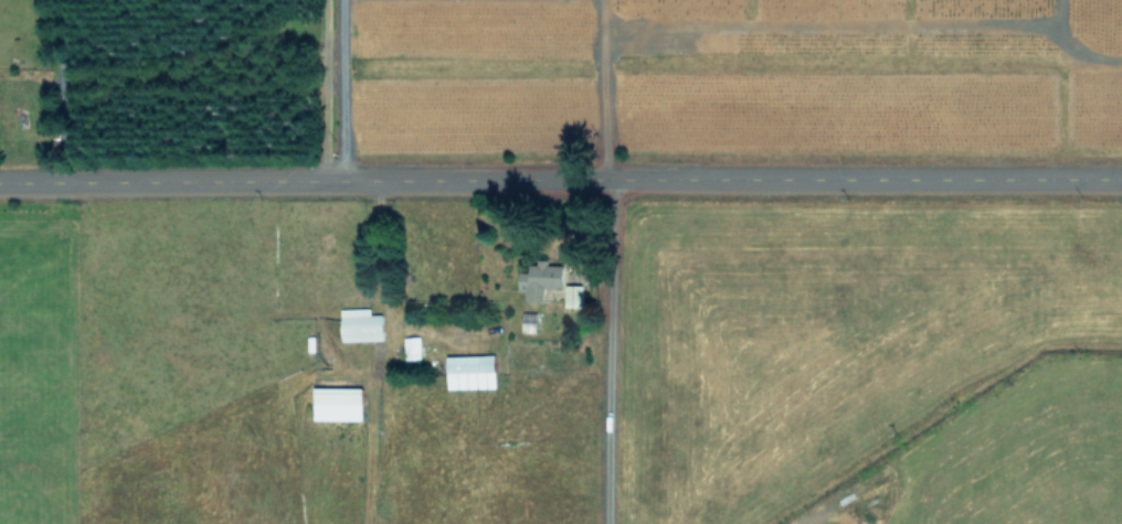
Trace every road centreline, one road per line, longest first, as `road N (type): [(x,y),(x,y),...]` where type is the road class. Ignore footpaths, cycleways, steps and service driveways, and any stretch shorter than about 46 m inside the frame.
road 1 (tertiary): [(1121,170),(0,174)]

